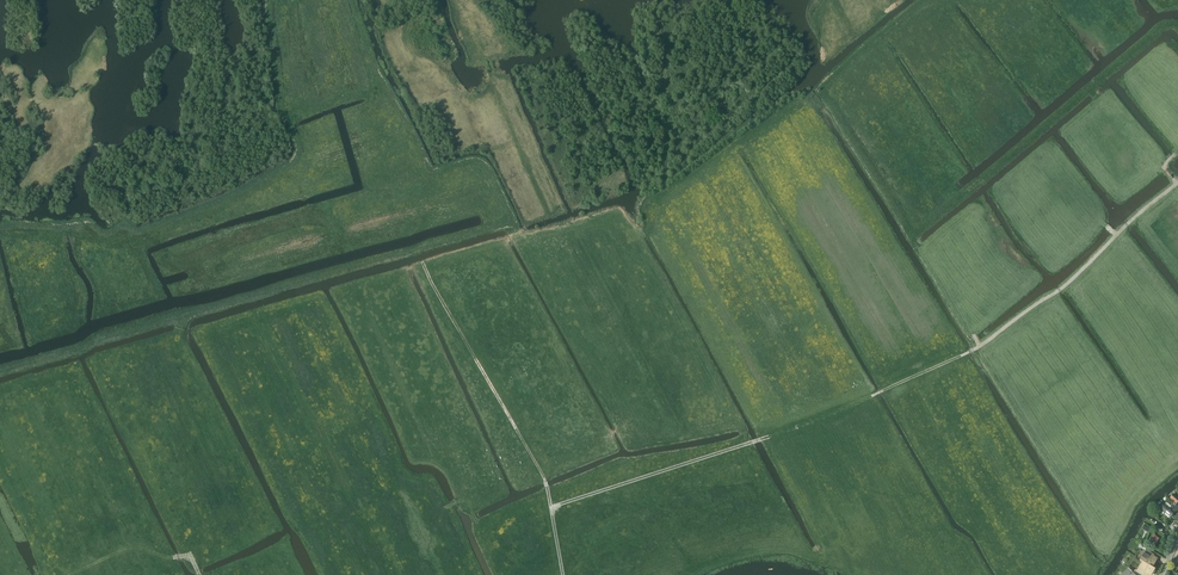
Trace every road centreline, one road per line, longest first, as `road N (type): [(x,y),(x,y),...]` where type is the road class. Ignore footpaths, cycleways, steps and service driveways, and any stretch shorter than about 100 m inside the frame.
road 1 (track): [(551,507),(835,412),(968,353),(1064,287),(1177,183)]
road 2 (track): [(563,574),(544,478),(422,265)]

